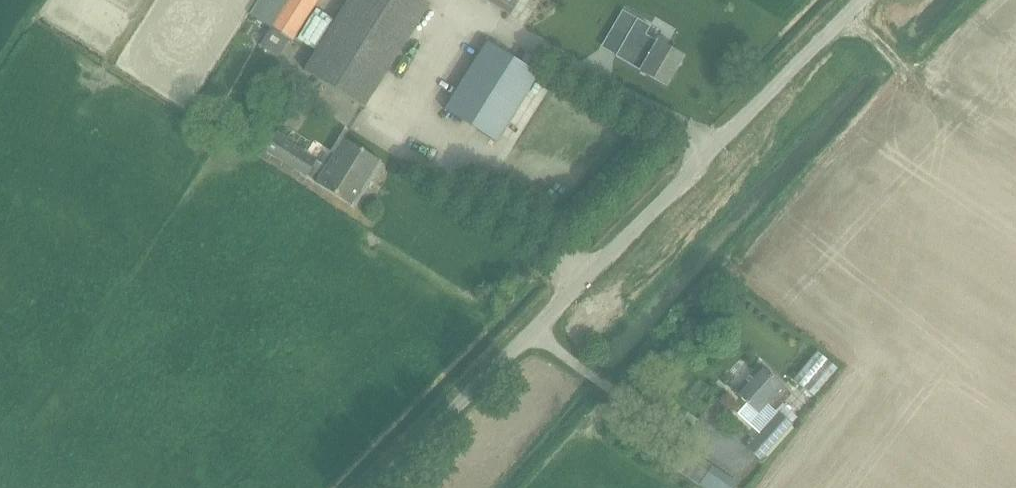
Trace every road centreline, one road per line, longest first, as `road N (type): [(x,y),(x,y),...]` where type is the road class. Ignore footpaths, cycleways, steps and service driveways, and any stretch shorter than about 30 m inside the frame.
road 1 (unclassified): [(377,487),(862,0)]

